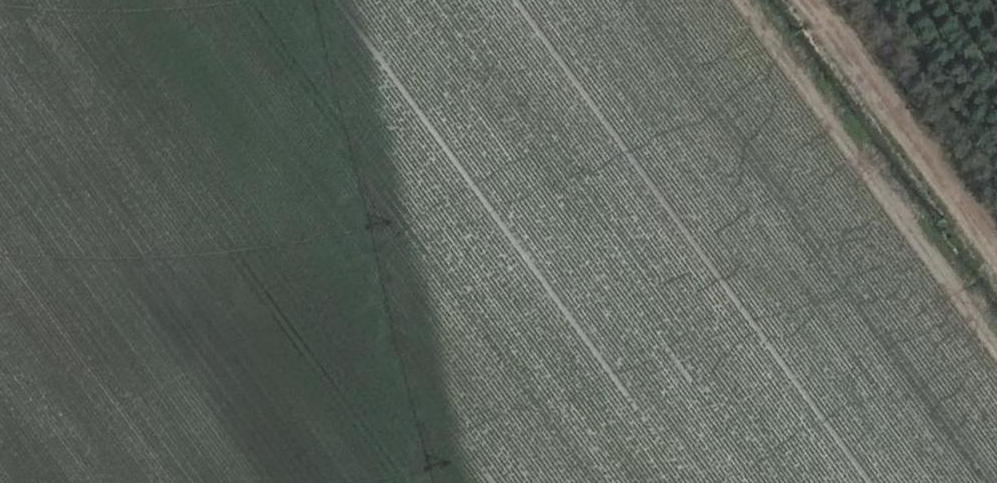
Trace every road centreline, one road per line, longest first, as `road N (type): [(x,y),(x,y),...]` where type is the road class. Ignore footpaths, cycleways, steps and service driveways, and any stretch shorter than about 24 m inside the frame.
road 1 (track): [(809,0),(996,259)]

